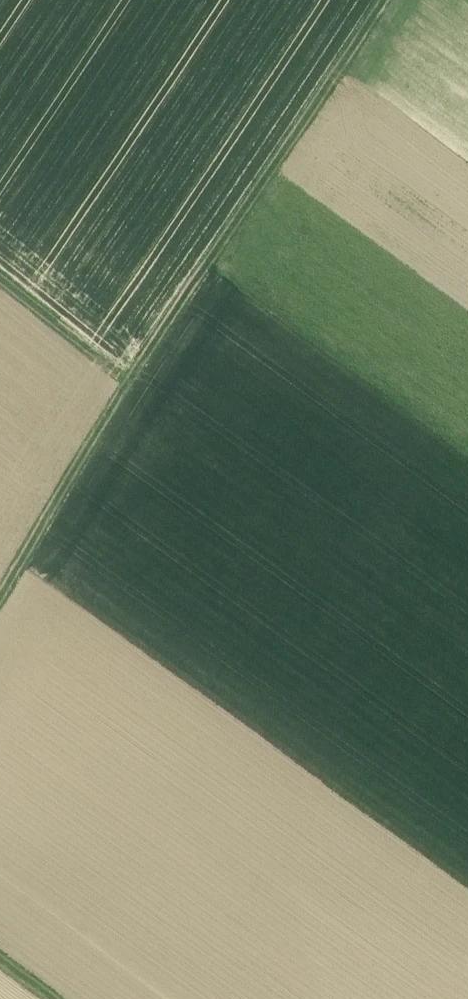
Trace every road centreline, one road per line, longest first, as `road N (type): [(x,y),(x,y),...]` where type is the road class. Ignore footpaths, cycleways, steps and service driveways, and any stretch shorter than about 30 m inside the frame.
road 1 (track): [(125,380),(385,0)]
road 2 (track): [(0,279),(125,380),(0,594)]

